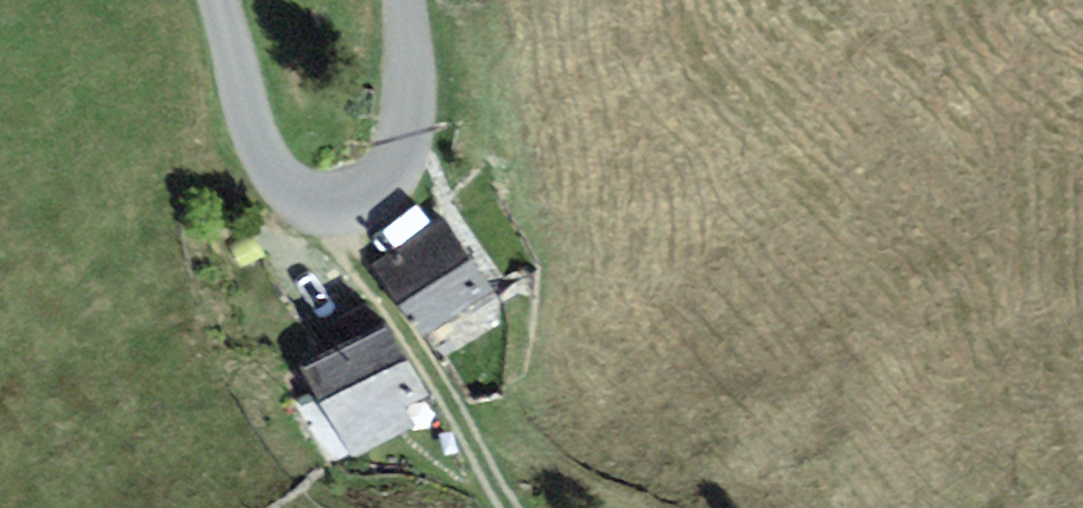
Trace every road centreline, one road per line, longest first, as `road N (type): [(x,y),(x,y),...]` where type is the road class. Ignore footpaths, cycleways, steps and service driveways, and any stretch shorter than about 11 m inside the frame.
road 1 (unclassified): [(397,0),(402,120),(381,190),(352,213),(309,212),(261,165),(218,0)]
road 2 (track): [(1082,507),(1045,404),(1028,300),(1074,202),(1082,200)]
road 3 (track): [(440,386),(517,457),(613,507)]
road 4 (track): [(327,212),(348,275),(440,386)]
road 5 (track): [(440,386),(509,507)]

